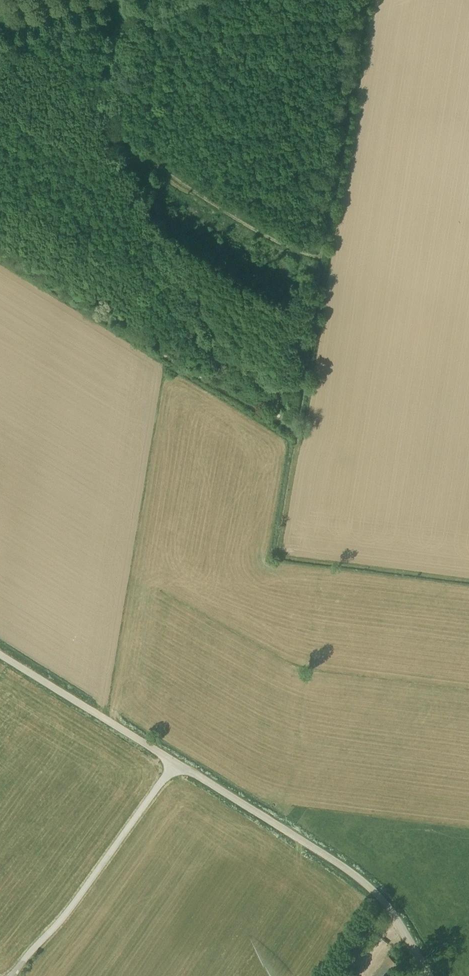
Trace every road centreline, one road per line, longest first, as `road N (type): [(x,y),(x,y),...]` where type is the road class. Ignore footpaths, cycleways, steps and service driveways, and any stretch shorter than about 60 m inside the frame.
road 1 (unclassified): [(0,656),(364,879),(430,975)]

